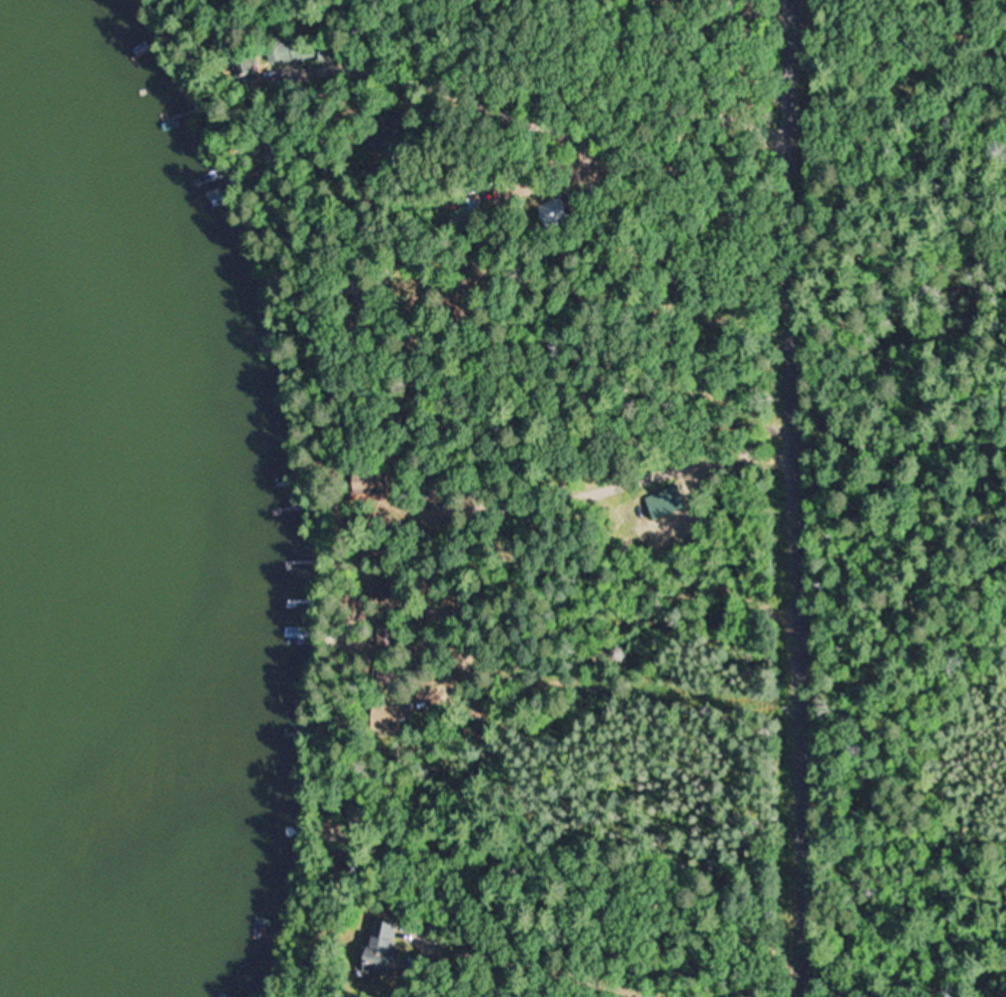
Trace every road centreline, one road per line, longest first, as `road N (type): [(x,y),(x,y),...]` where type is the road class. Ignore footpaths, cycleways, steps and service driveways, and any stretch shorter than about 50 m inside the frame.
road 1 (residential): [(806,996),(799,863),(796,0)]
road 2 (residential): [(801,638),(667,701),(585,692),(475,638),(383,674),(332,681),(325,850)]
road 3 (residential): [(796,181),(732,86),(500,81),(301,45)]
road 4 (residential): [(796,389),(366,441)]

